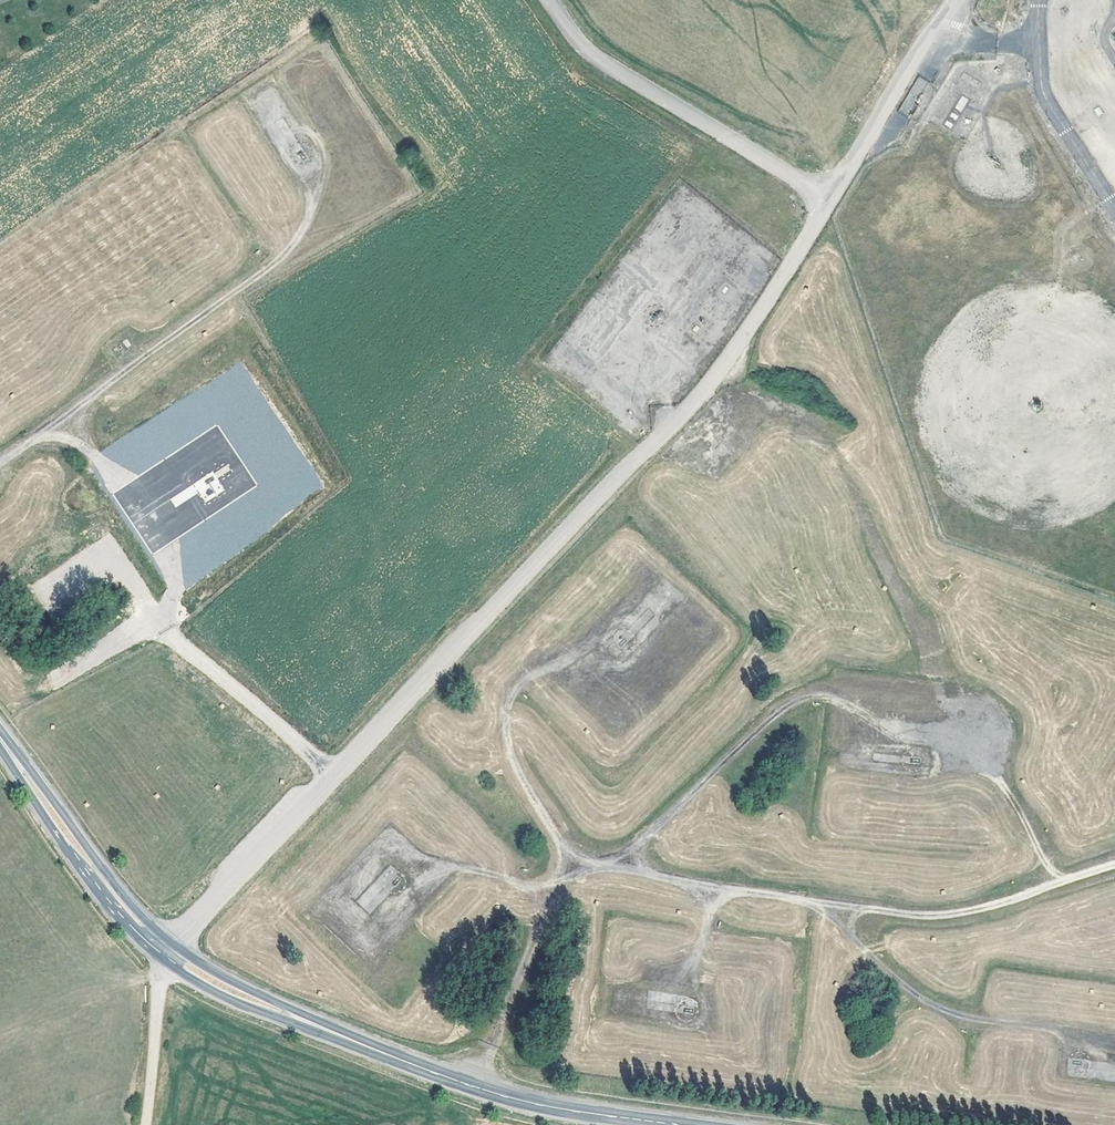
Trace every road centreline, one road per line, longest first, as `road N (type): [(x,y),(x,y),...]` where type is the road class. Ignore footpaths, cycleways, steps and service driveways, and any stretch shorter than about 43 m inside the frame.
road 1 (unclassified): [(173,944),(670,432)]
road 2 (unclassified): [(832,197),(601,61),(548,0)]
road 3 (secondary): [(370,1047),(508,1098),(678,1124)]
road 4 (unclassified): [(670,432),(735,349),(832,197)]
road 5 (secondary): [(173,944),(122,893),(0,732)]
road 6 (secondary): [(0,747),(114,913),(162,959)]
road 7 (unclassified): [(832,197),(959,0)]
road 8 (secondary): [(162,959),(227,997),(370,1047)]
road 9 (secondary): [(370,1047),(226,979),(173,944)]
road 10 (unclassified): [(145,1124),(162,959)]

